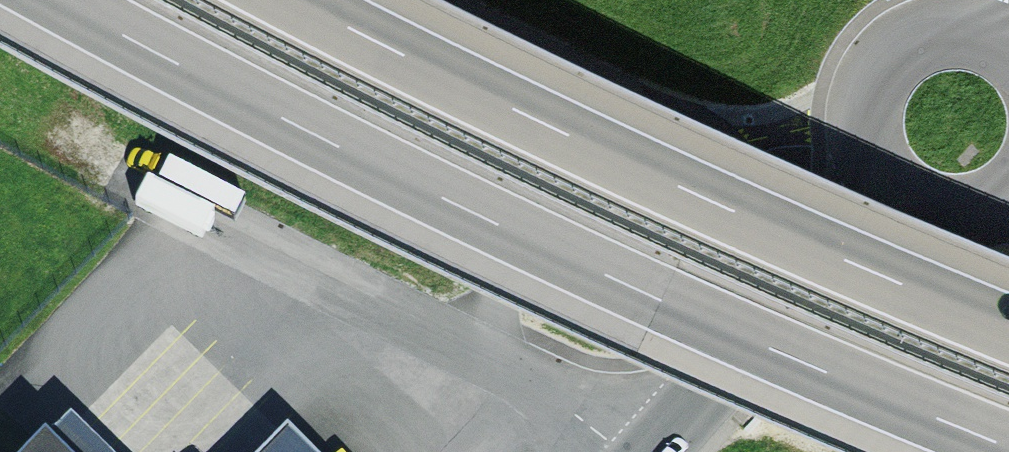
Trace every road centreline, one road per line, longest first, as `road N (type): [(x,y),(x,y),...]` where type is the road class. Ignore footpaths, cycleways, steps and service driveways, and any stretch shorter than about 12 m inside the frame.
road 1 (motorway): [(56,0),(314,136),(652,299),(1008,448)]
road 2 (motorway): [(1008,327),(702,196),(299,0)]
road 3 (track): [(863,136),(751,143),(445,0)]
road 4 (tertiary): [(664,451),(900,196)]
road 5 (tertiary): [(1008,47),(957,29),(925,34),(876,74),(863,136),(883,180),(900,196)]

